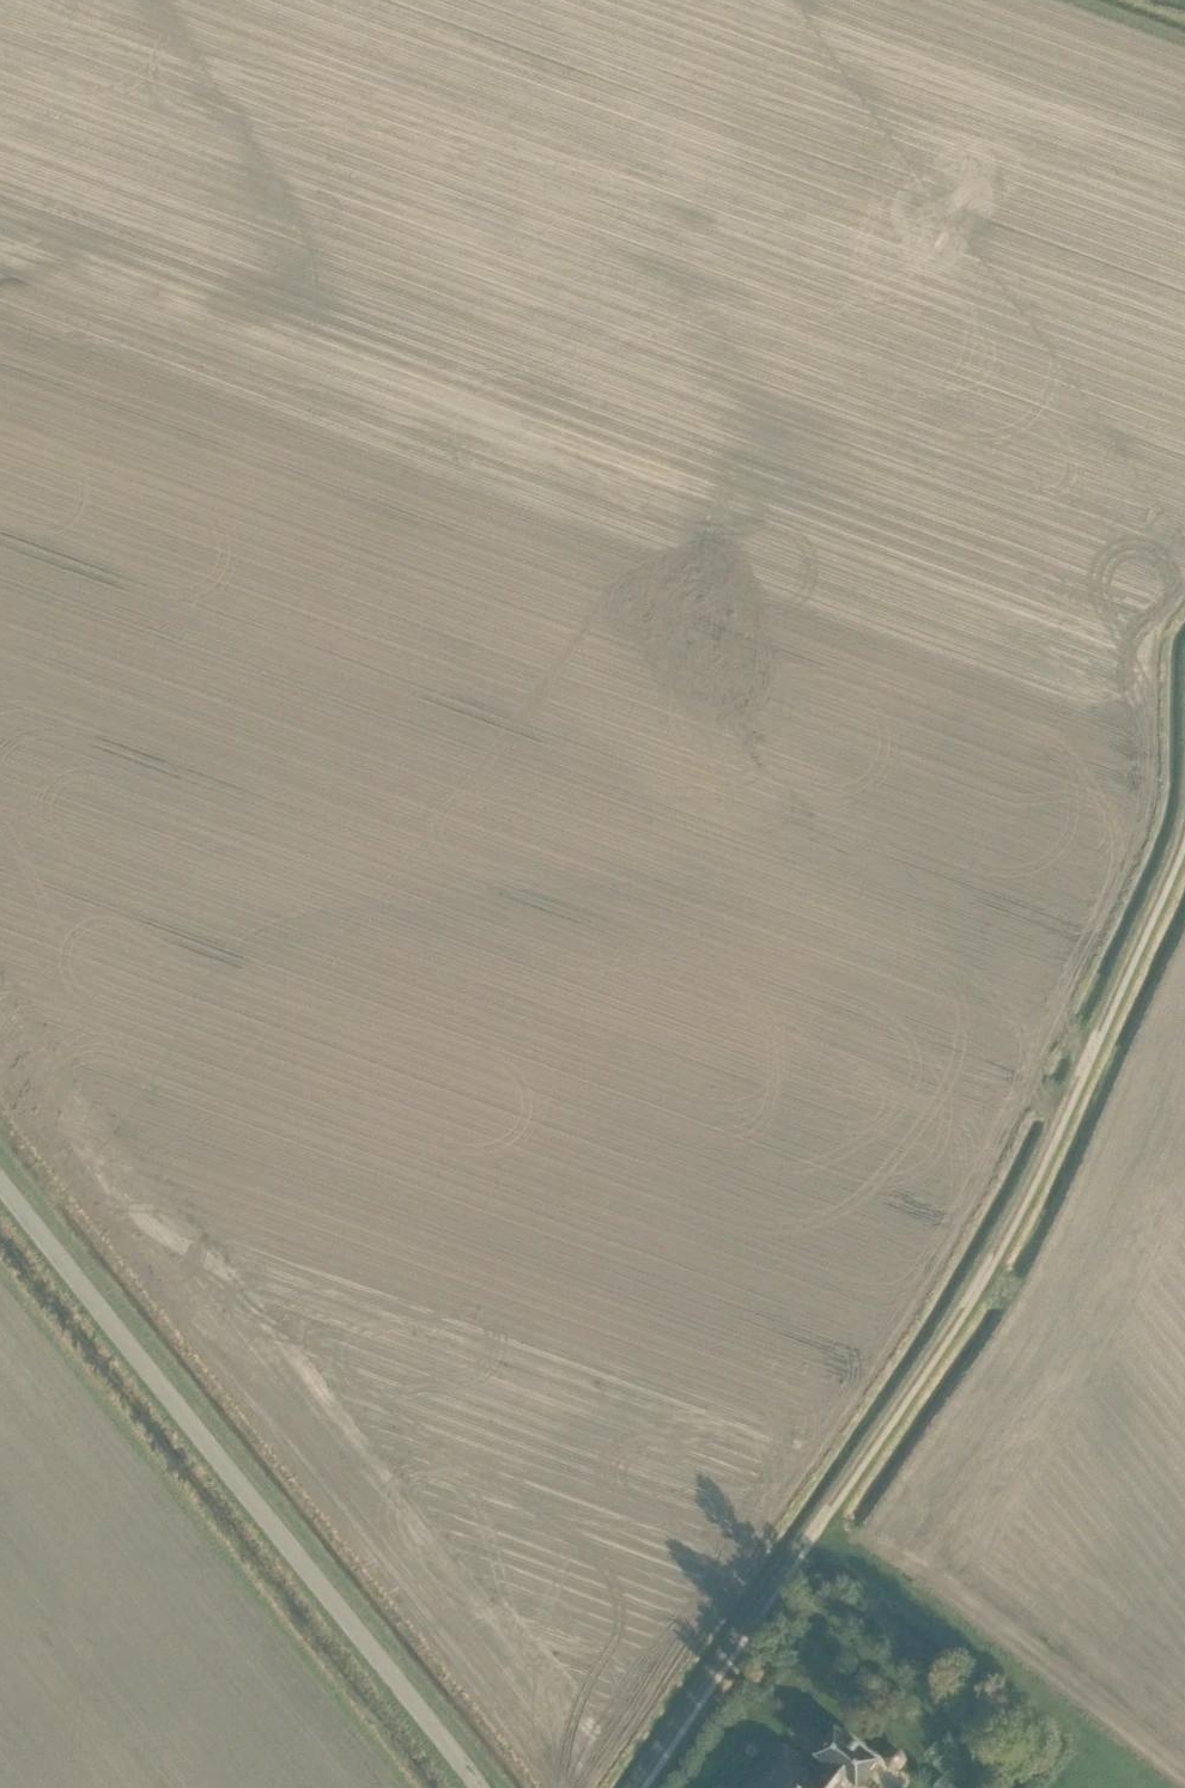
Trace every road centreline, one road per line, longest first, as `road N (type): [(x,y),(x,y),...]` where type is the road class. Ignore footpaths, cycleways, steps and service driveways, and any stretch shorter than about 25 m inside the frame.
road 1 (unclassified): [(478,1787),(0,1184)]

